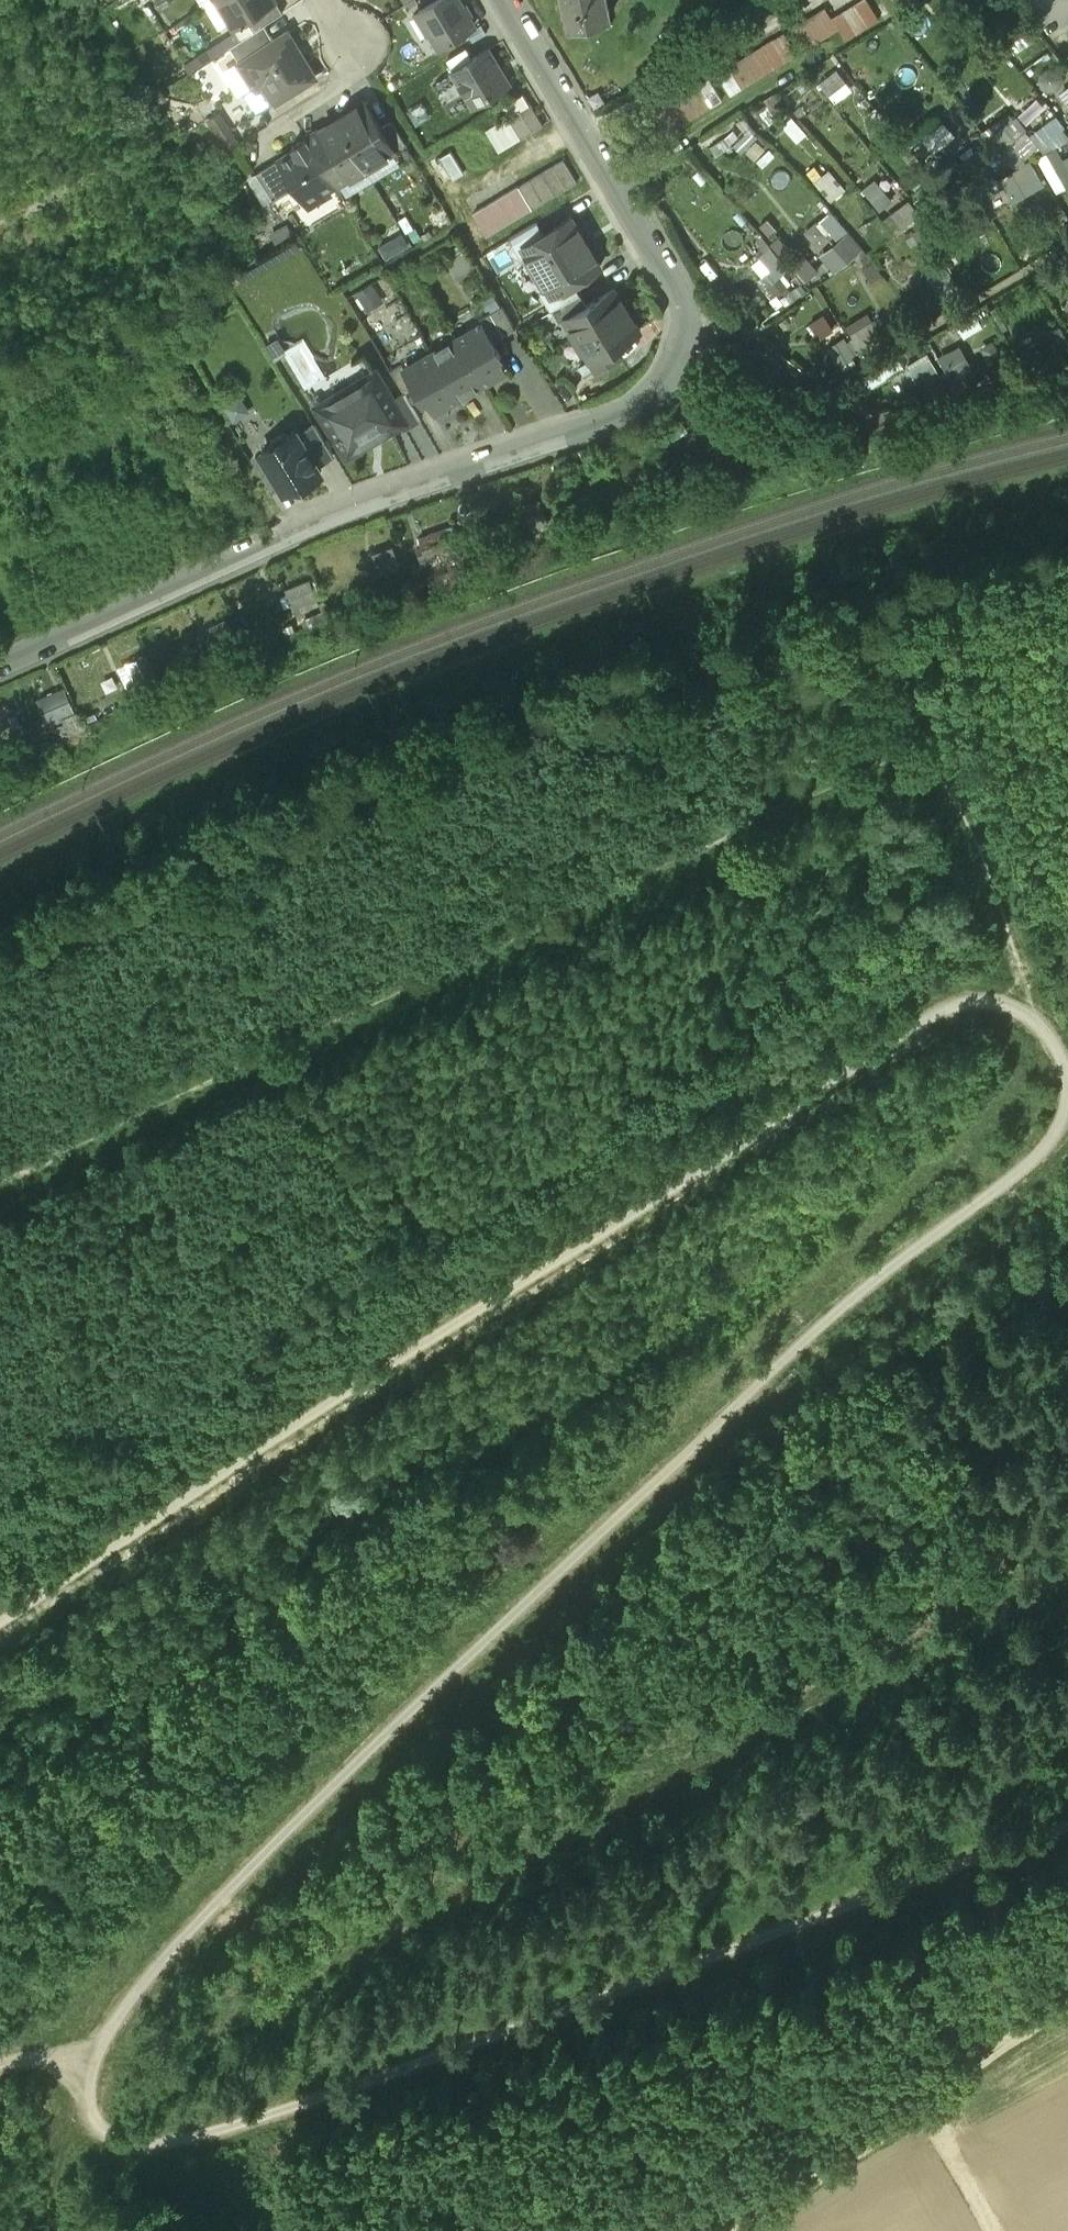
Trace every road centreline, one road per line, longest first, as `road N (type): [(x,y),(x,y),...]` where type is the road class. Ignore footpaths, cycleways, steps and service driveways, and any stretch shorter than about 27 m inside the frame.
road 1 (track): [(83,2102),(116,2023),(233,1887),(907,1258),(1057,1137),(1067,1102)]
road 2 (track): [(1067,1079),(1007,962),(955,985),(0,1623)]
road 3 (residential): [(508,0),(687,299),(692,331),(665,382),(622,411),(278,534),(0,661)]
road 4 (track): [(1067,1840),(859,1920),(537,2021),(212,2143),(151,2154),(112,2142),(83,2102)]
road 5 (track): [(712,2230),(819,2173),(1067,2006)]
road 6 (track): [(951,2080),(942,2132),(992,2230)]
road 7 (track): [(83,2102),(49,2202),(50,2230)]
road 8 (track): [(618,179),(728,110)]

